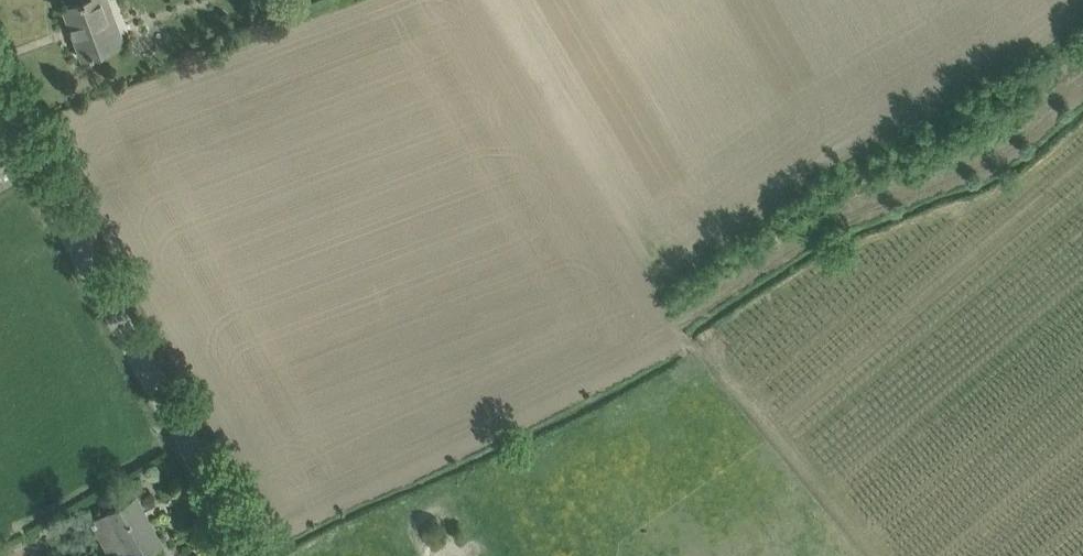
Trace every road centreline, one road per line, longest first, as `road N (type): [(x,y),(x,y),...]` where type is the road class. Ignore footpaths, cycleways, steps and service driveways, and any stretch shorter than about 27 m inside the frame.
road 1 (unclassified): [(241,555),(219,495),(0,103)]

